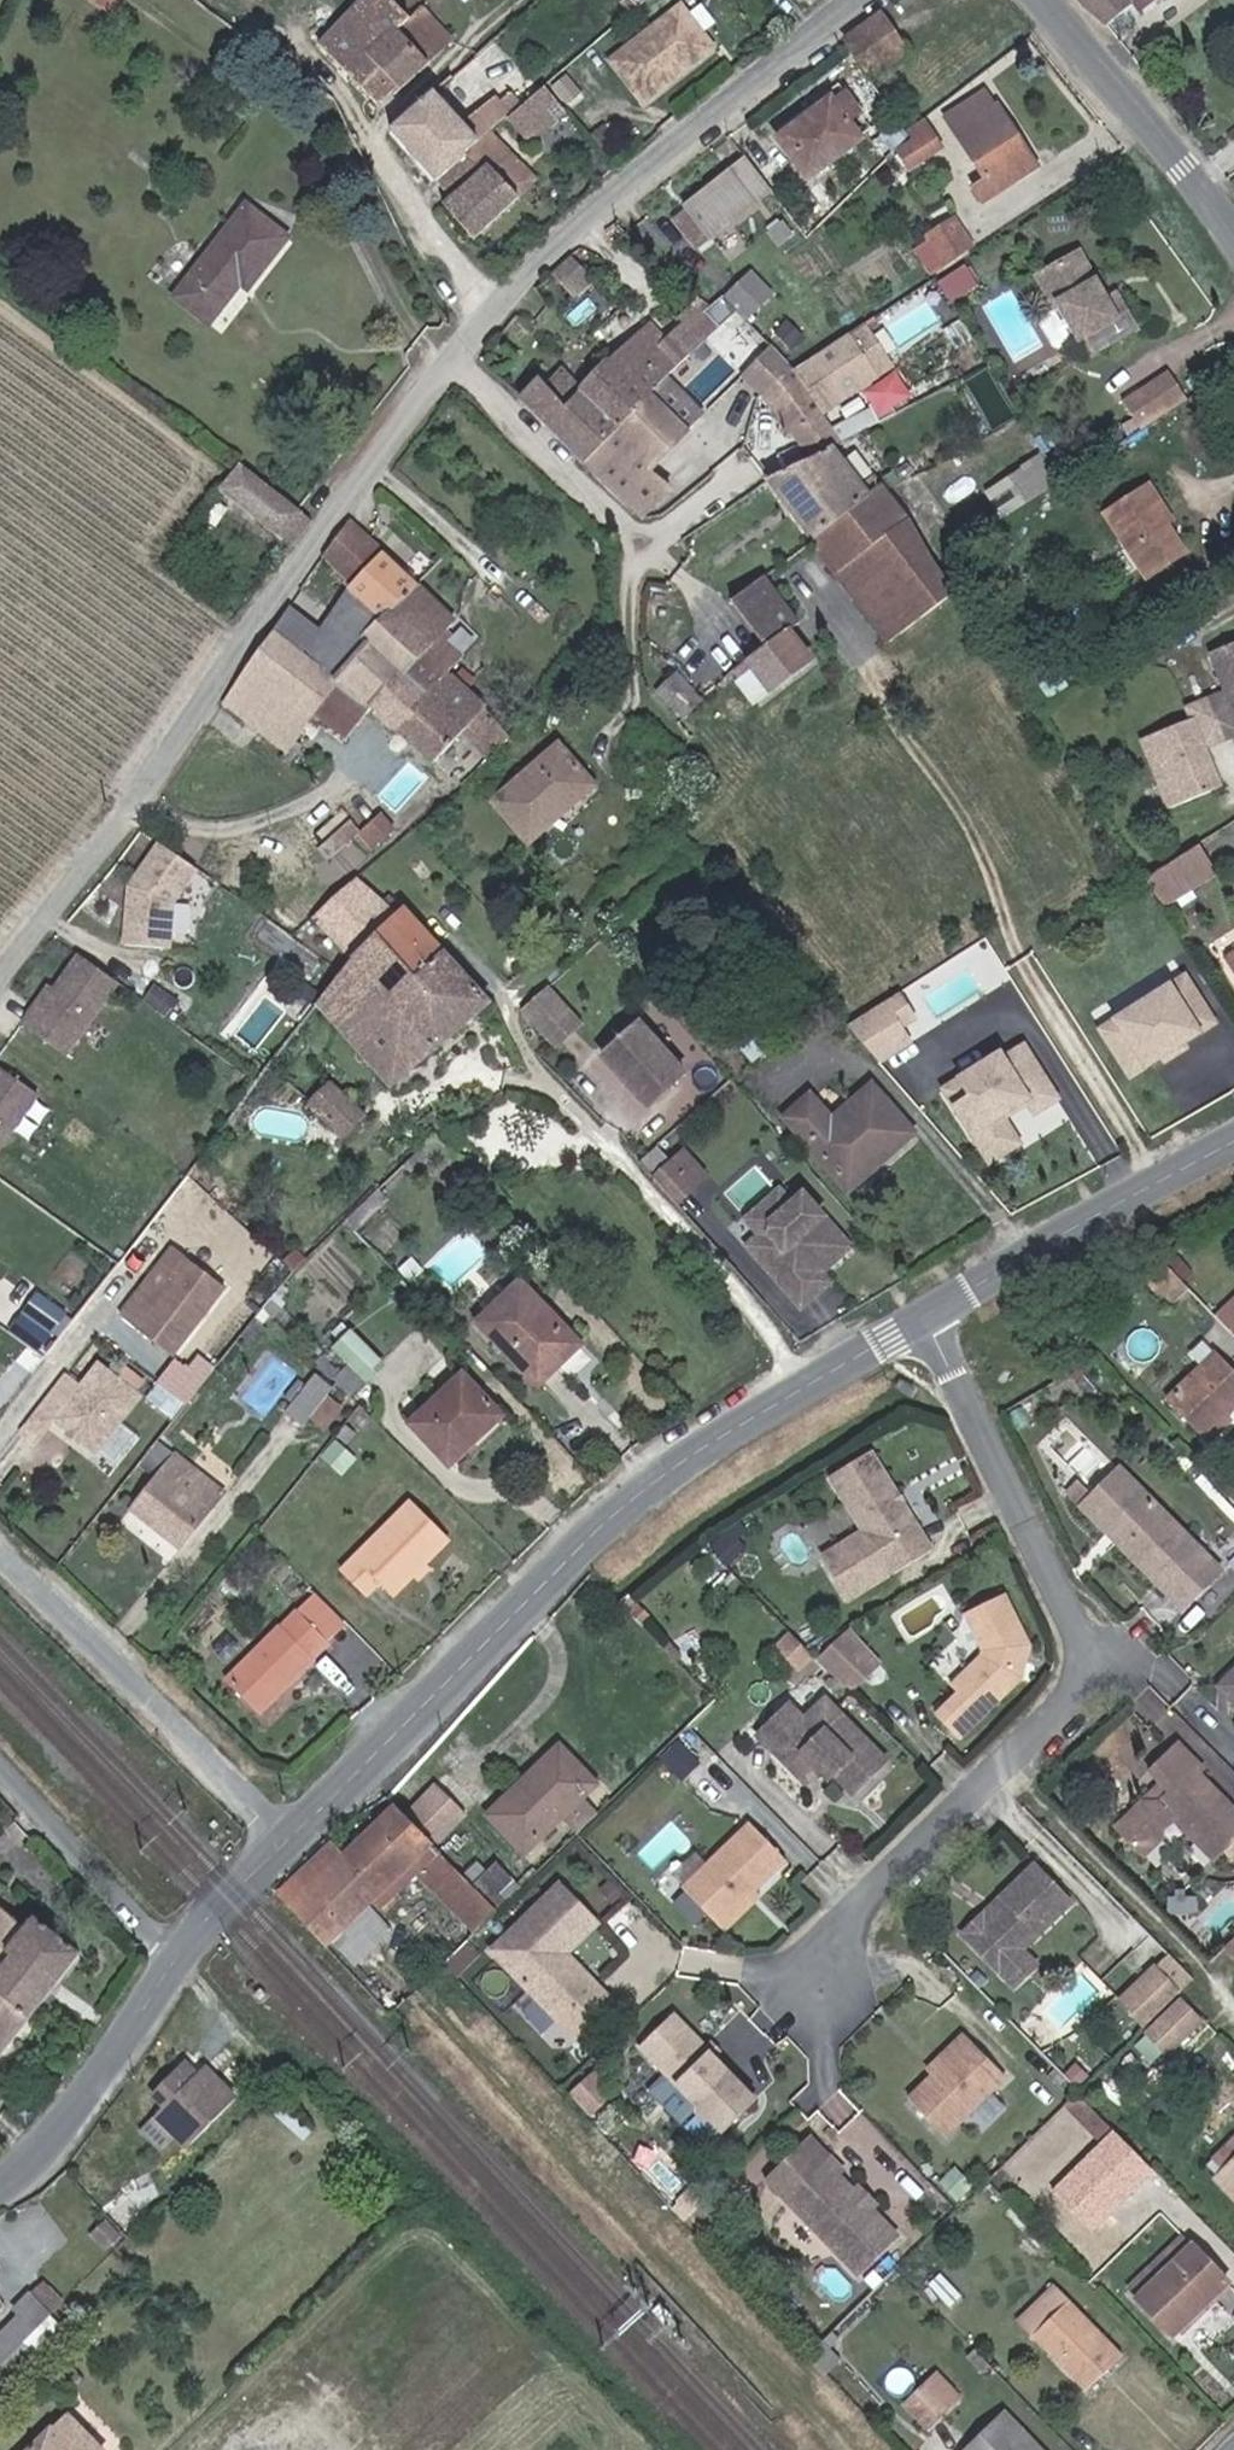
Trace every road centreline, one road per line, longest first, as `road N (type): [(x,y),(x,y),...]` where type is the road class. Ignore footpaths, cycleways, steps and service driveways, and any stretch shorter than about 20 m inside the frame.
road 1 (unclassified): [(861,0),(583,220),(493,312),(253,622),(110,840),(0,972)]
road 2 (tertiary): [(280,1843),(608,1520),(692,1454),(931,1316)]
road 3 (unclassified): [(931,1316),(1055,1584),(1079,1676),(1052,1716),(856,1911),(823,1997)]
road 4 (unclassified): [(0,1562),(79,1650),(280,1843)]
road 5 (tertiary): [(931,1316),(1233,1145)]
road 6 (tertiary): [(1233,235),(1043,0)]
road 7 (tertiary): [(0,2182),(67,2123),(171,1963)]
road 8 (unclassified): [(171,1963),(0,1770)]
road 9 (tertiary): [(171,1963),(280,1843)]

